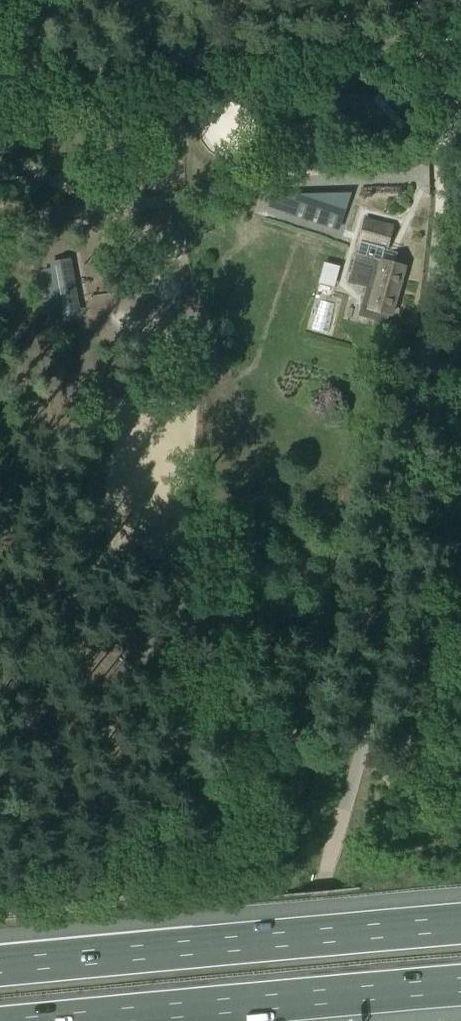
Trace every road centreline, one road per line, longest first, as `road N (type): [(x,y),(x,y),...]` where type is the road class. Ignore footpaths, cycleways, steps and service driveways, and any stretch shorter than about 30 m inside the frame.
road 1 (motorway): [(460,925),(0,966)]
road 2 (track): [(455,35),(0,72)]
road 3 (motorway): [(122,1020),(460,992)]
road 4 (track): [(442,175),(455,35)]

